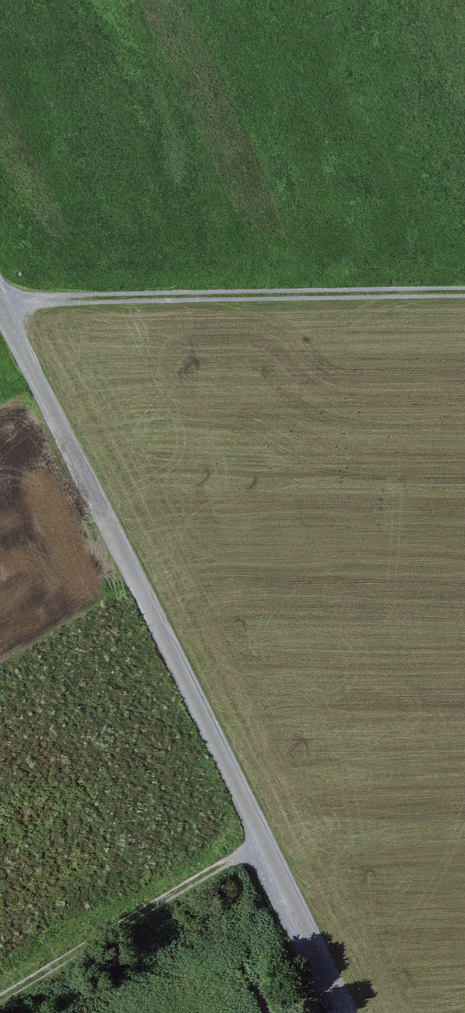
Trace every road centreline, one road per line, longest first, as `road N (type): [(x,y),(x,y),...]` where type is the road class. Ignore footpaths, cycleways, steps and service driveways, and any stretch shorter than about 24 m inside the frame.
road 1 (unclassified): [(0,301),(349,1012)]
road 2 (track): [(464,296),(2,304)]
road 3 (track): [(262,840),(0,1005)]

